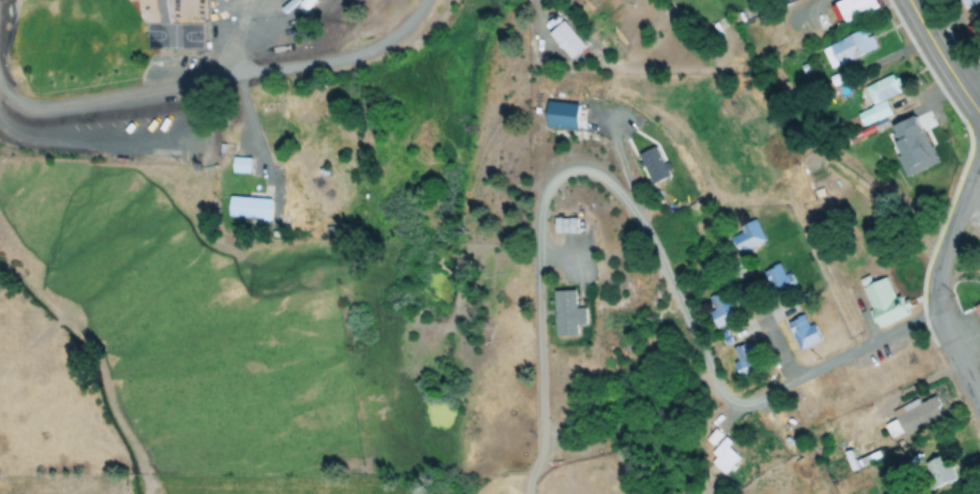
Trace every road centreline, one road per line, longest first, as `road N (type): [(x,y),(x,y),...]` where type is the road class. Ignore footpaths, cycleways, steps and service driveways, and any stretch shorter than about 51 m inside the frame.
road 1 (residential): [(530,493),(544,439),(543,212),(565,172),(606,177),(625,196),(673,277),(724,396),(740,402),(939,309)]
road 2 (residential): [(425,0),(376,52),(320,68),(24,105),(0,76)]
road 3 (secondary): [(979,396),(936,289),(938,263),(979,157)]
road 4 (primary): [(979,113),(914,0)]

